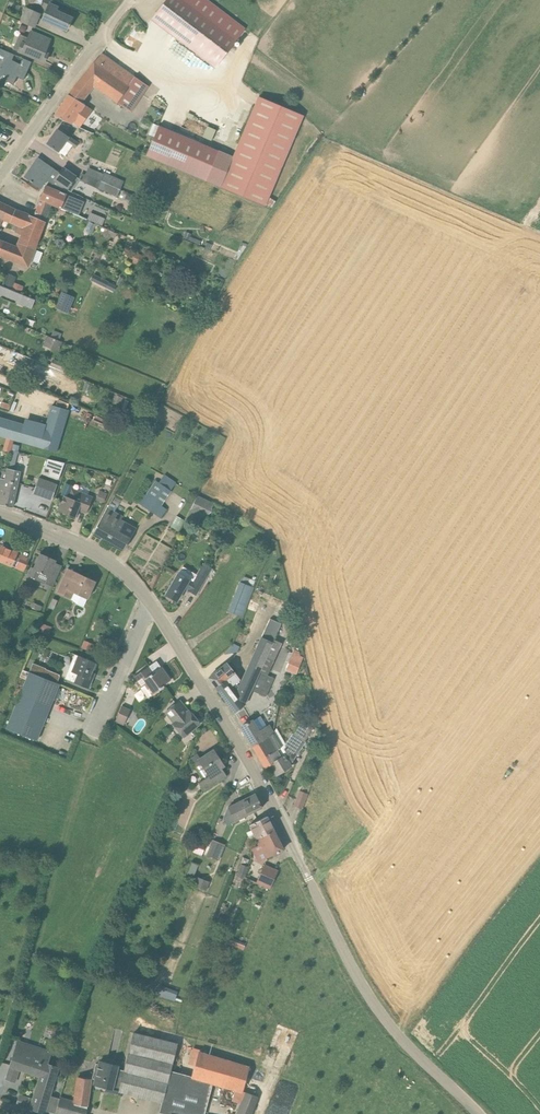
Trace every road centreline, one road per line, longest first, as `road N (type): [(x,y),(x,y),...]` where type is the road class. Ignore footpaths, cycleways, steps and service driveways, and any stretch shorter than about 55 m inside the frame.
road 1 (tertiary): [(478,1113),(373,1002),(256,775),(149,602)]
road 2 (track): [(93,739),(56,854),(39,950)]
road 3 (residential): [(0,177),(105,31)]
road 4 (tertiary): [(149,602),(100,556),(0,514)]
road 5 (residential): [(149,602),(93,739)]

